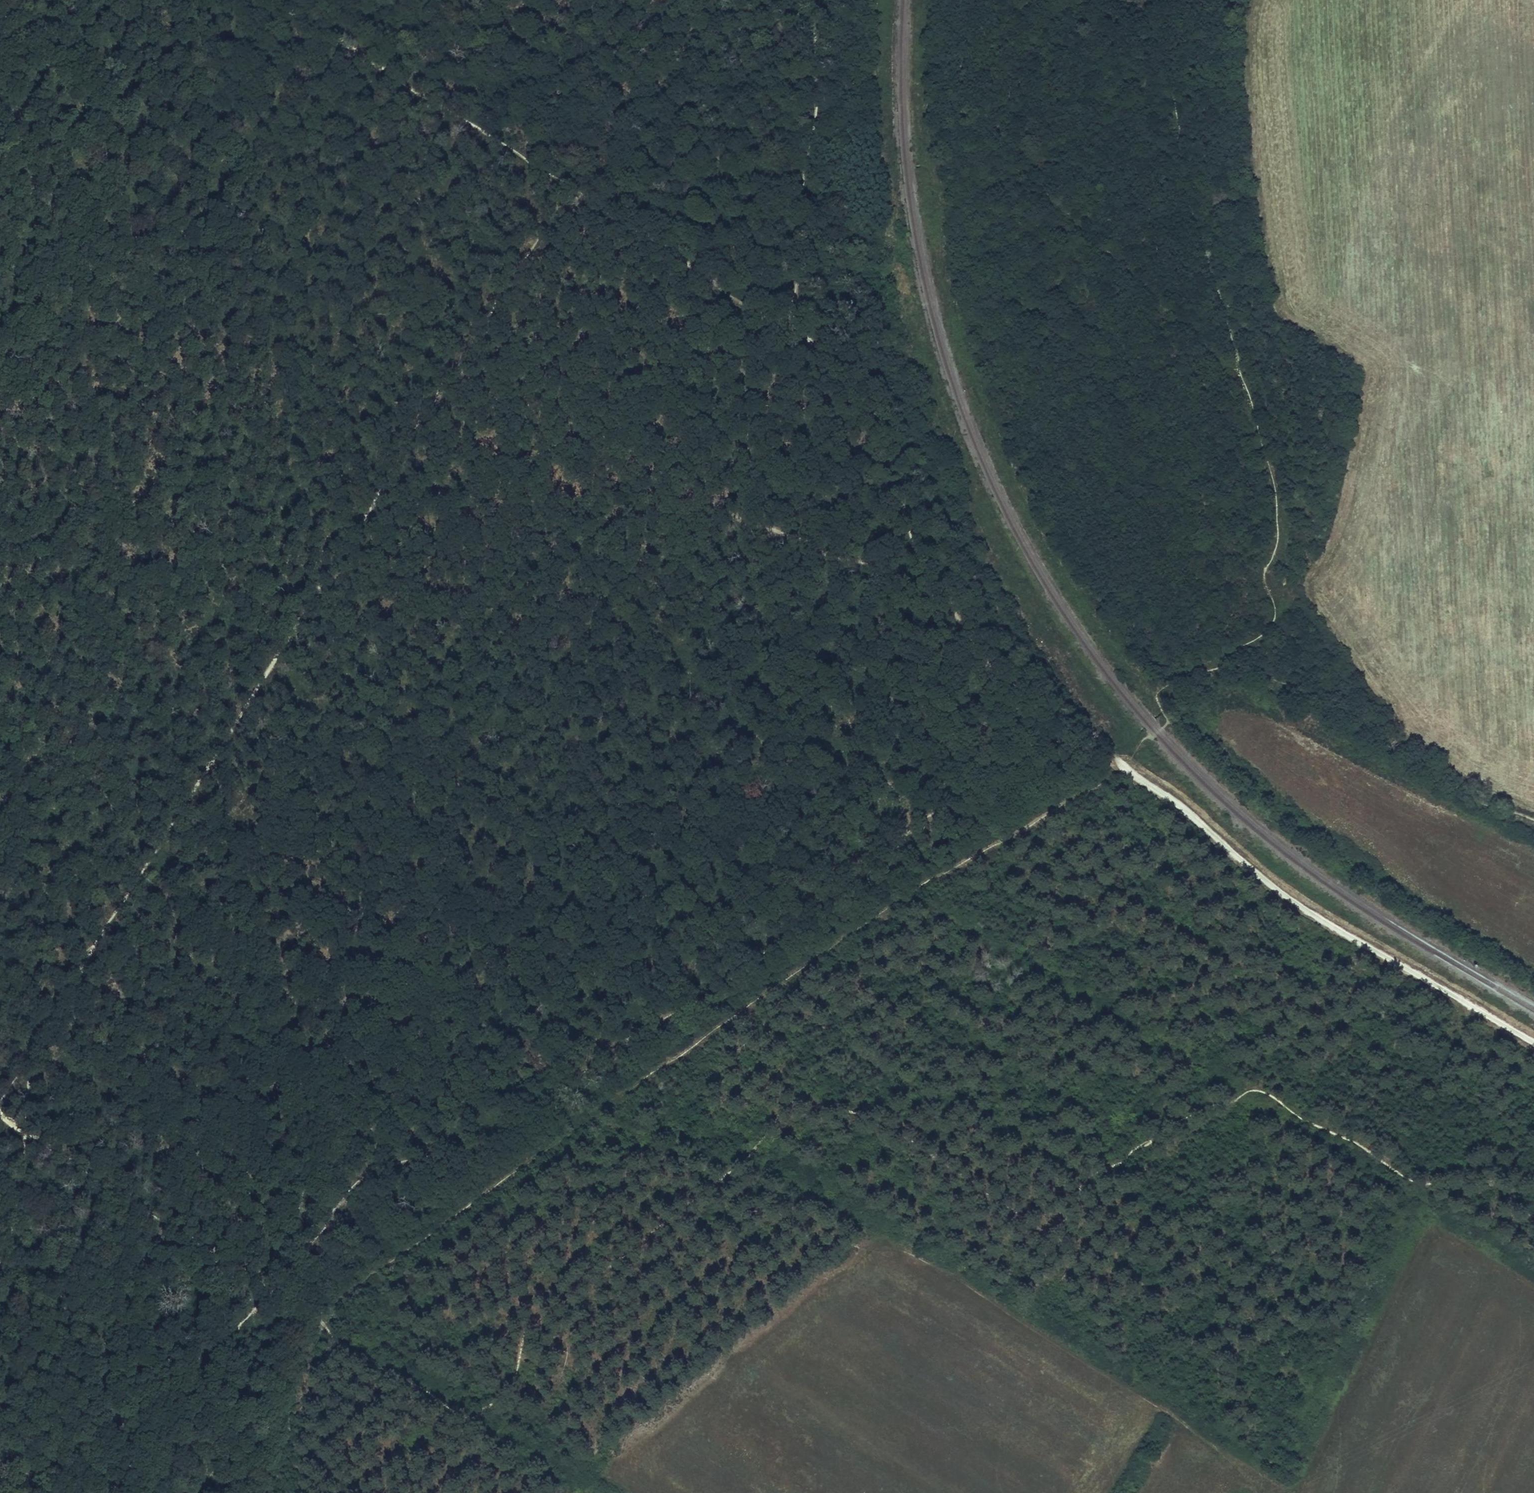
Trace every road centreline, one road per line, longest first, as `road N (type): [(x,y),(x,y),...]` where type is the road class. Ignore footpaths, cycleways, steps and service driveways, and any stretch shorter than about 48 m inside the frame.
road 1 (track): [(1124,767),(933,876),(649,1069),(323,1315)]
road 2 (track): [(1047,698),(1302,908),(1533,1044)]

